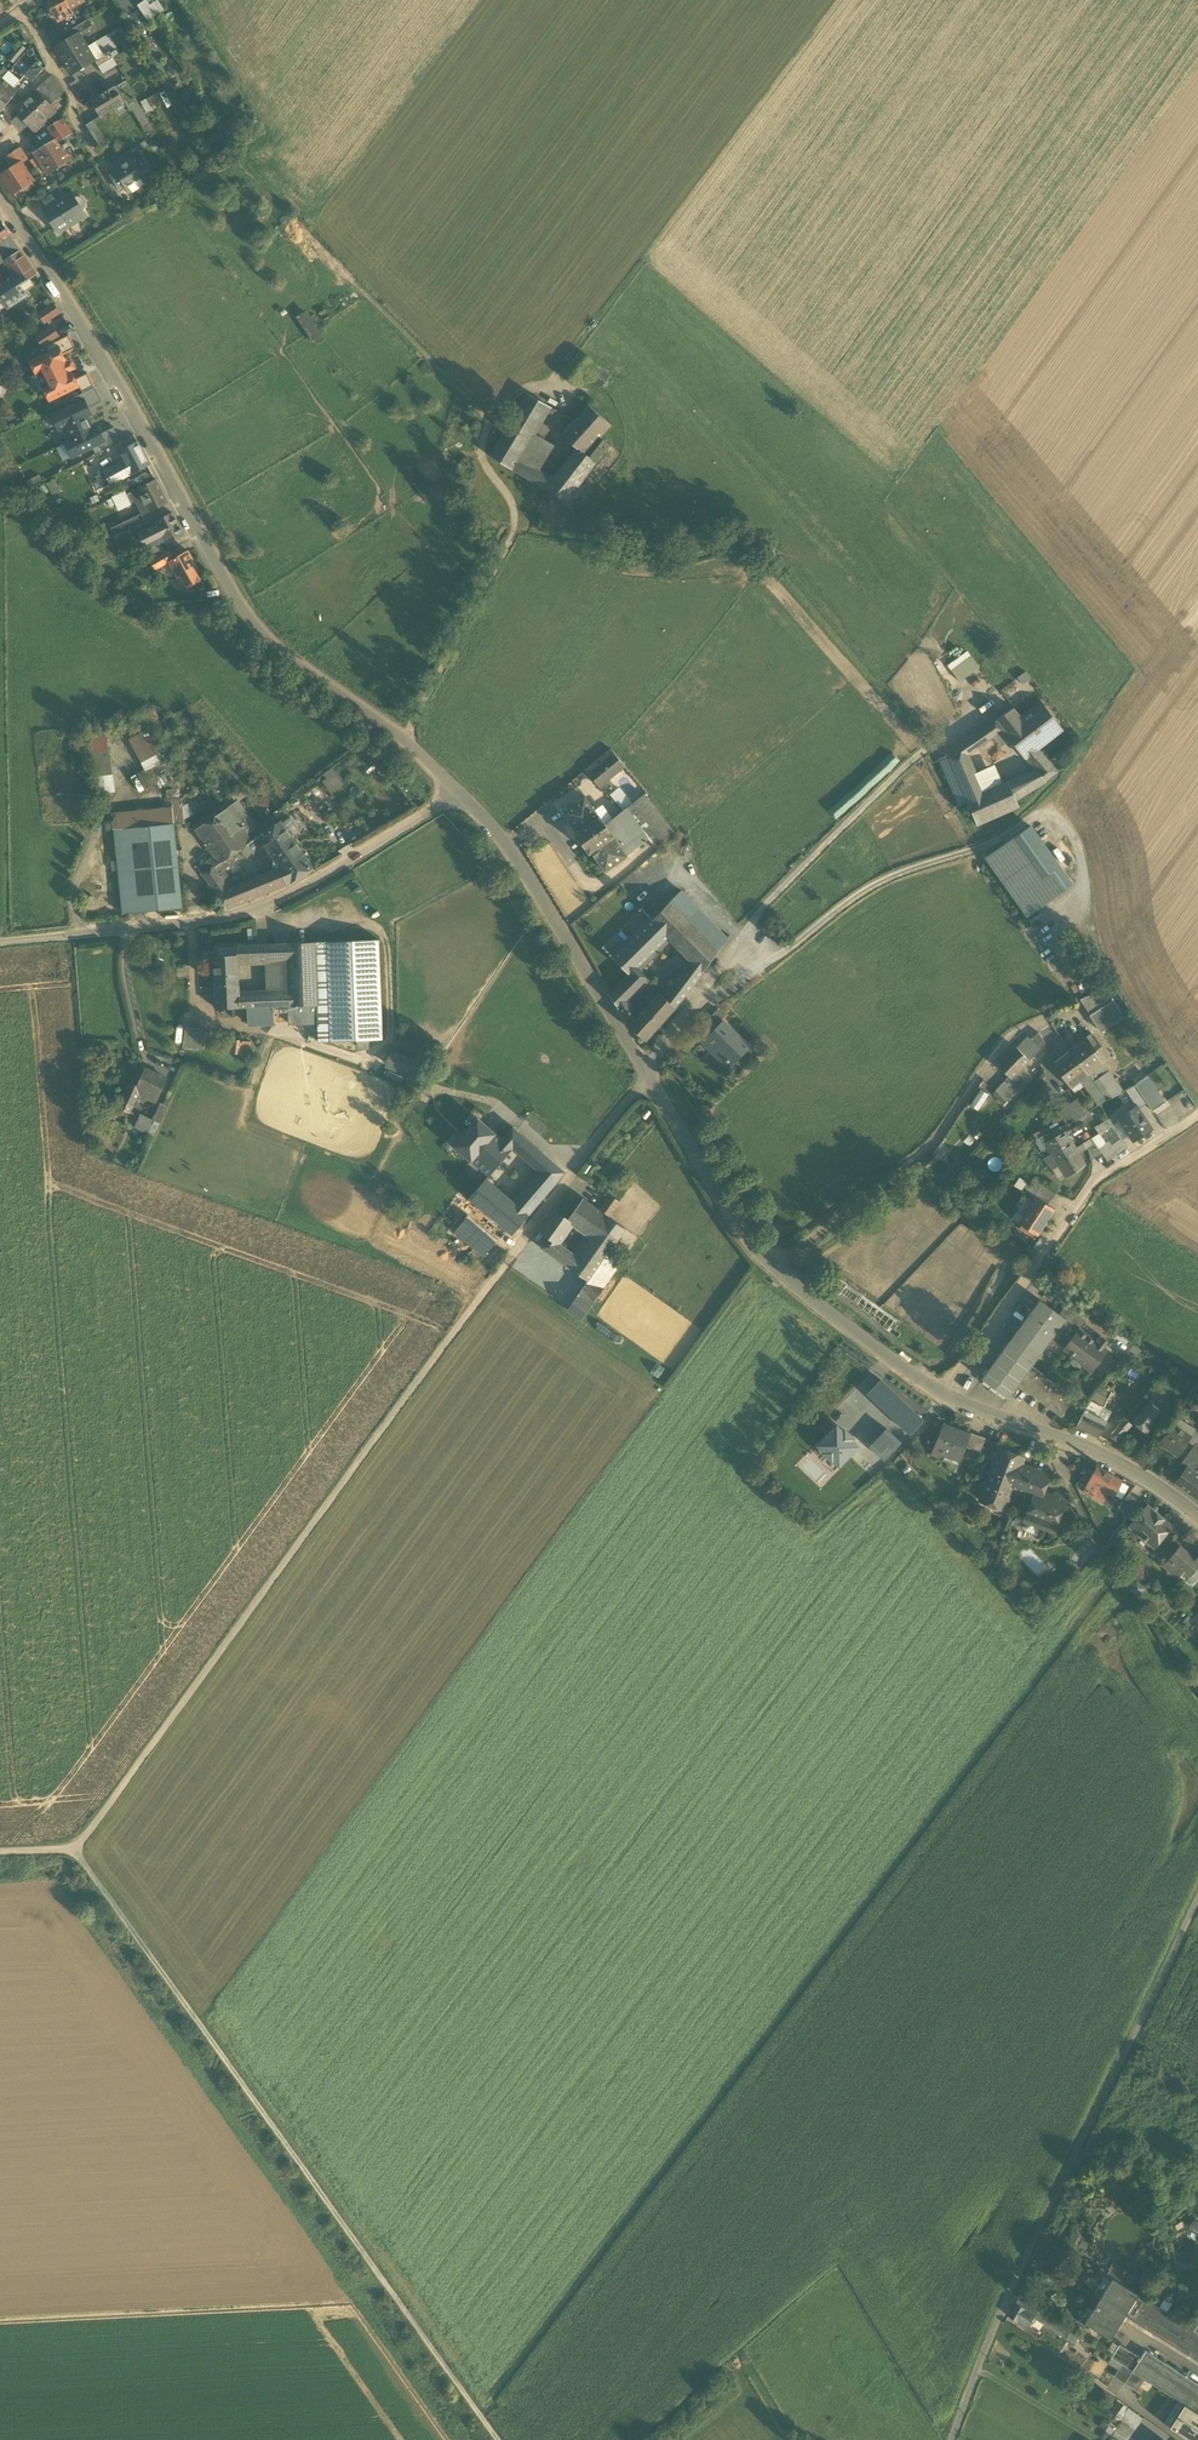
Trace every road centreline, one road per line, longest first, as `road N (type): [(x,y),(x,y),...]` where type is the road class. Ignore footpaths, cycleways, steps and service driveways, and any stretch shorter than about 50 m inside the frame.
road 1 (track): [(480,1295),(75,1850),(0,1853)]
road 2 (residential): [(0,202),(124,393),(241,606),(272,643),(459,793)]
road 3 (track): [(498,2439),(75,1850)]
road 4 (unclassified): [(950,2439),(997,2317),(1197,1900)]
road 5 (unclassified): [(0,942),(226,919),(279,899),(459,793)]
road 6 (residential): [(648,1074),(740,1233),(773,1268),(942,1393)]
road 7 (residential): [(459,793),(507,844),(648,1074)]
road 8 (track): [(1046,1433),(1101,1548),(1197,1705)]
road 9 (residential): [(942,1393),(1099,1453),(1197,1515)]
road 10 (unclassified): [(648,1074),(480,1295)]
road 11 (residential): [(942,1393),(1100,1174)]

